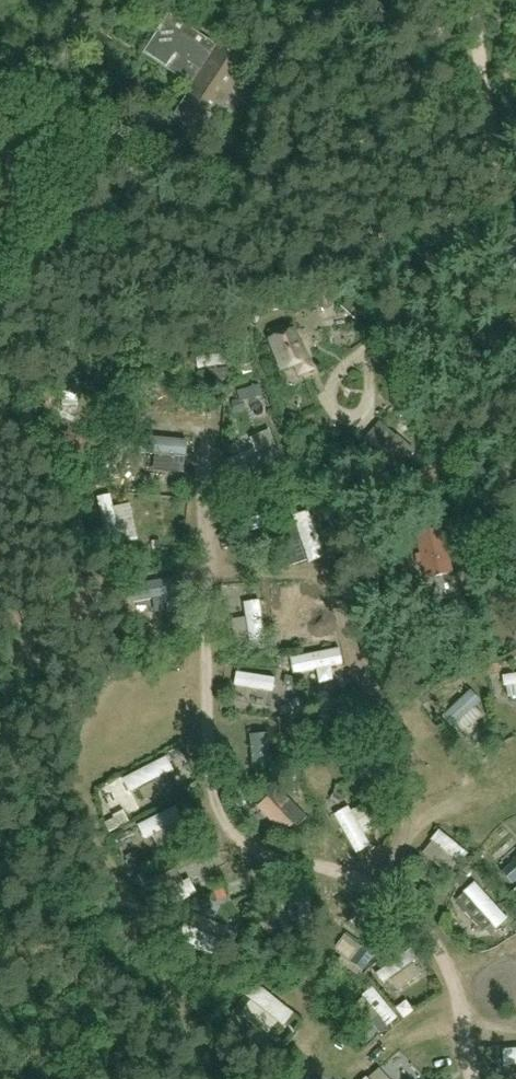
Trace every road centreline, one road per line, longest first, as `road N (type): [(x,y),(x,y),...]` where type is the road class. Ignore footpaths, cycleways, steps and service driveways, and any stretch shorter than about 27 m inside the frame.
road 1 (track): [(489,1078),(478,1033),(404,866),(315,881),(282,872),(230,838),(215,795),(199,416)]
road 2 (track): [(404,866),(411,799),(340,597),(328,583),(291,573),(202,573)]
road 3 (track): [(515,252),(474,0)]

